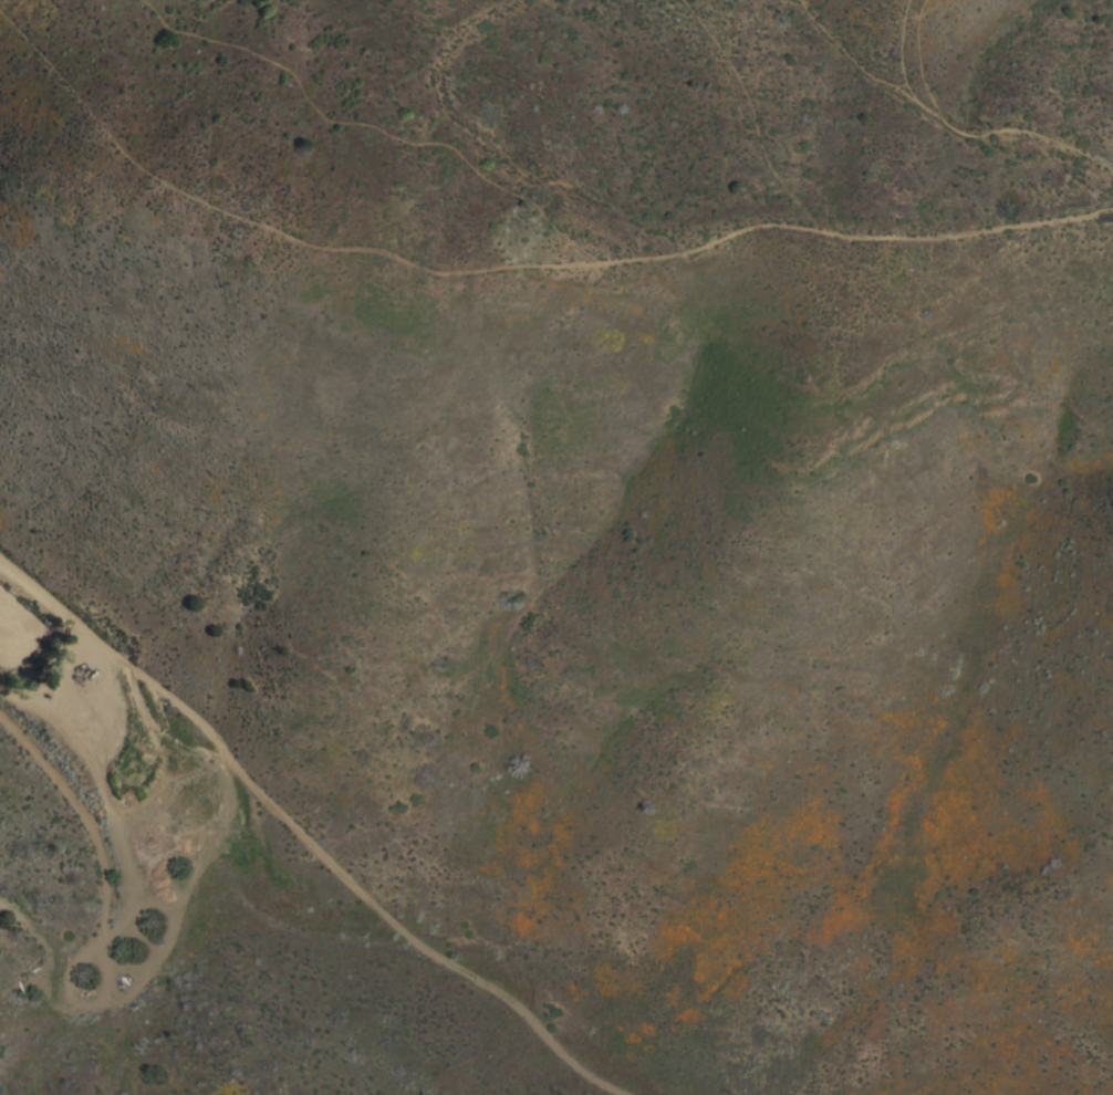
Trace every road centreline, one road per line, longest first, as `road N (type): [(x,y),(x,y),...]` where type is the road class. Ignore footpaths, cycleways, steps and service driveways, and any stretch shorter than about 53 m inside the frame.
road 1 (track): [(0,690),(38,708),(93,647),(180,707),(251,790),(408,943),(506,1000),(620,1094)]

